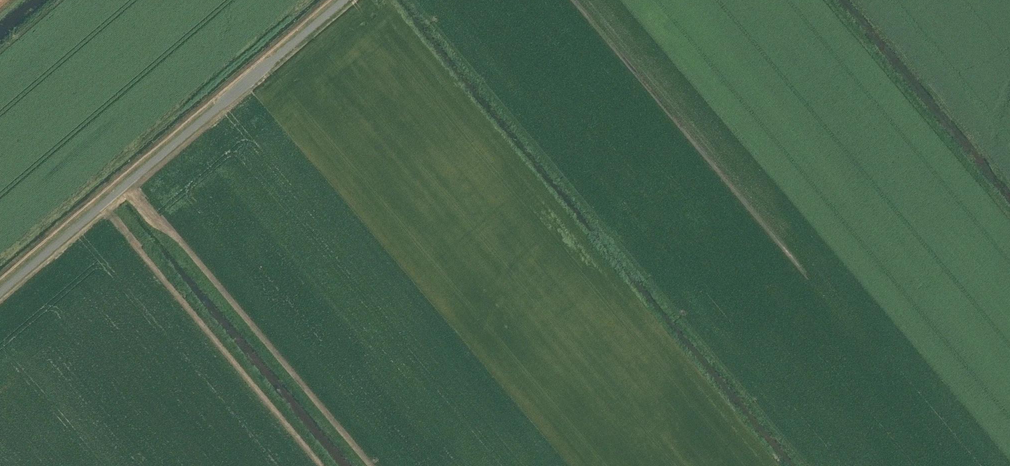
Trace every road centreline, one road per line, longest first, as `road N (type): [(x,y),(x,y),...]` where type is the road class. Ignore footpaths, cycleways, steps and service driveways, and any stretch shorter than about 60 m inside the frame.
road 1 (unclassified): [(0,293),(345,0)]

